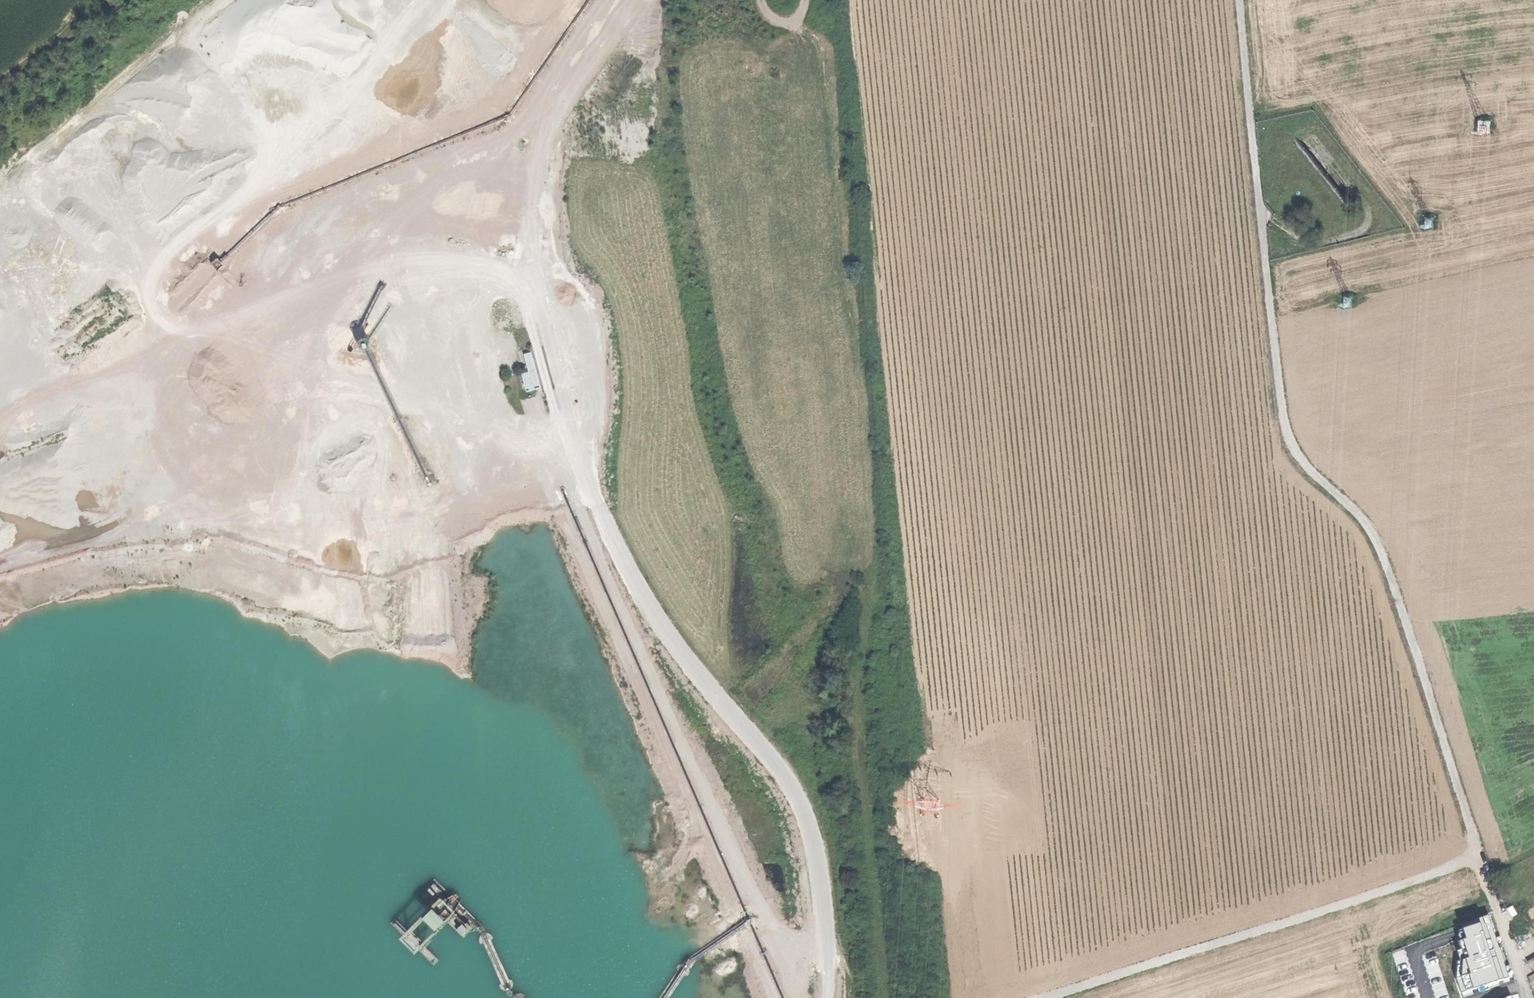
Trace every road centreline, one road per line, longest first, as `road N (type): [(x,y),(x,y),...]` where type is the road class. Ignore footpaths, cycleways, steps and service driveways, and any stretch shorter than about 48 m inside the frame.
road 1 (track): [(1526,997),(1375,535),(1292,444),(1243,0)]
road 2 (track): [(0,85),(63,41),(102,0)]

